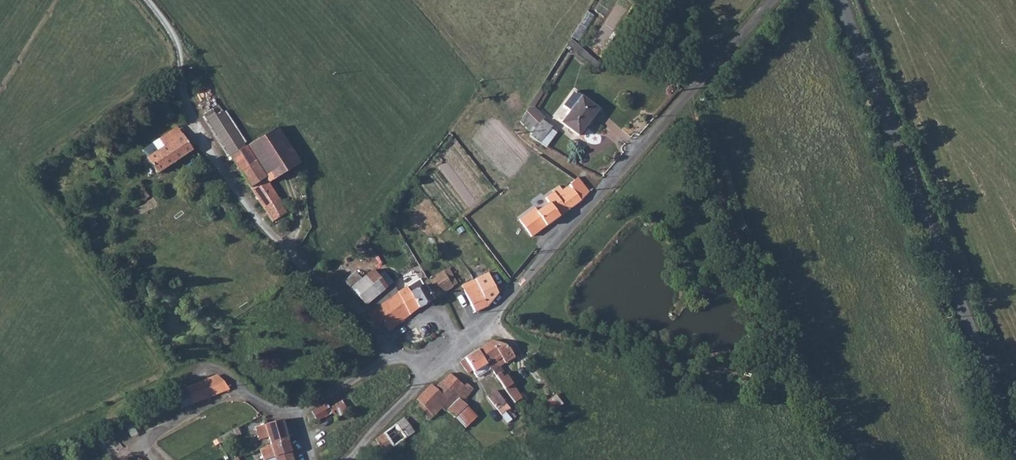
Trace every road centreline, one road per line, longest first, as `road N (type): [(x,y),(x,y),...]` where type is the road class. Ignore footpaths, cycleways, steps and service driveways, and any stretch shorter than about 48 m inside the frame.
road 1 (unclassified): [(771,0),(473,335),(420,362),(398,359),(267,227),(200,136),(176,43),(146,0)]
road 2 (unclassified): [(1015,436),(840,0)]
road 3 (track): [(12,459),(191,370)]

